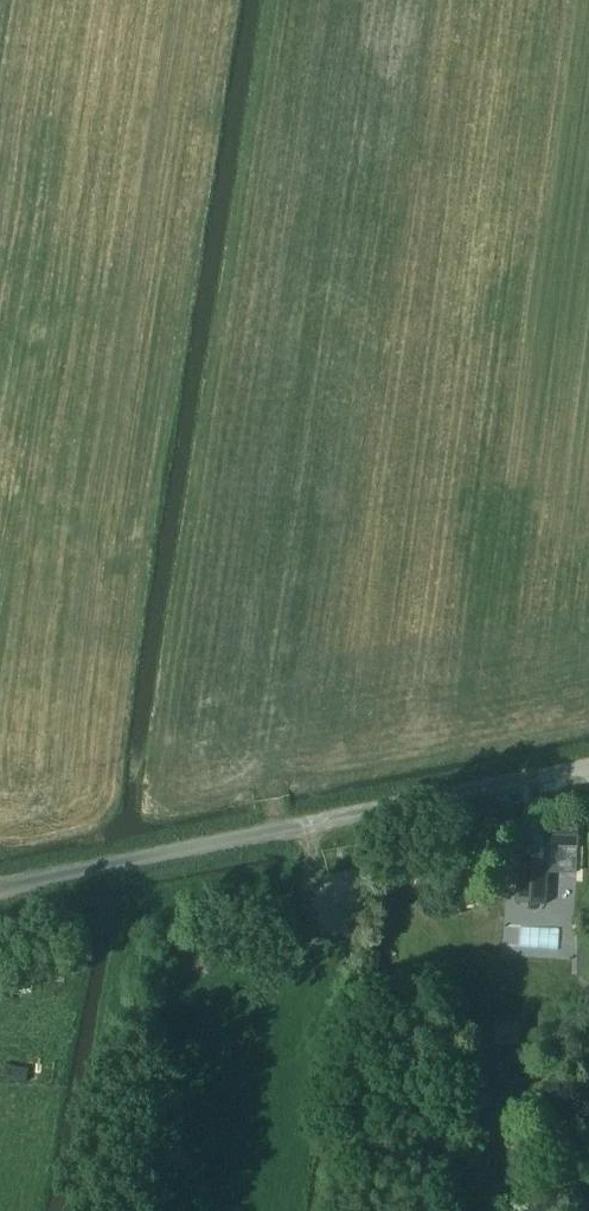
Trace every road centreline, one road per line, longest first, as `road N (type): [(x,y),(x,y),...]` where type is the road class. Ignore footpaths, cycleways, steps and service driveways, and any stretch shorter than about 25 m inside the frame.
road 1 (unclassified): [(0,886),(588,765)]

